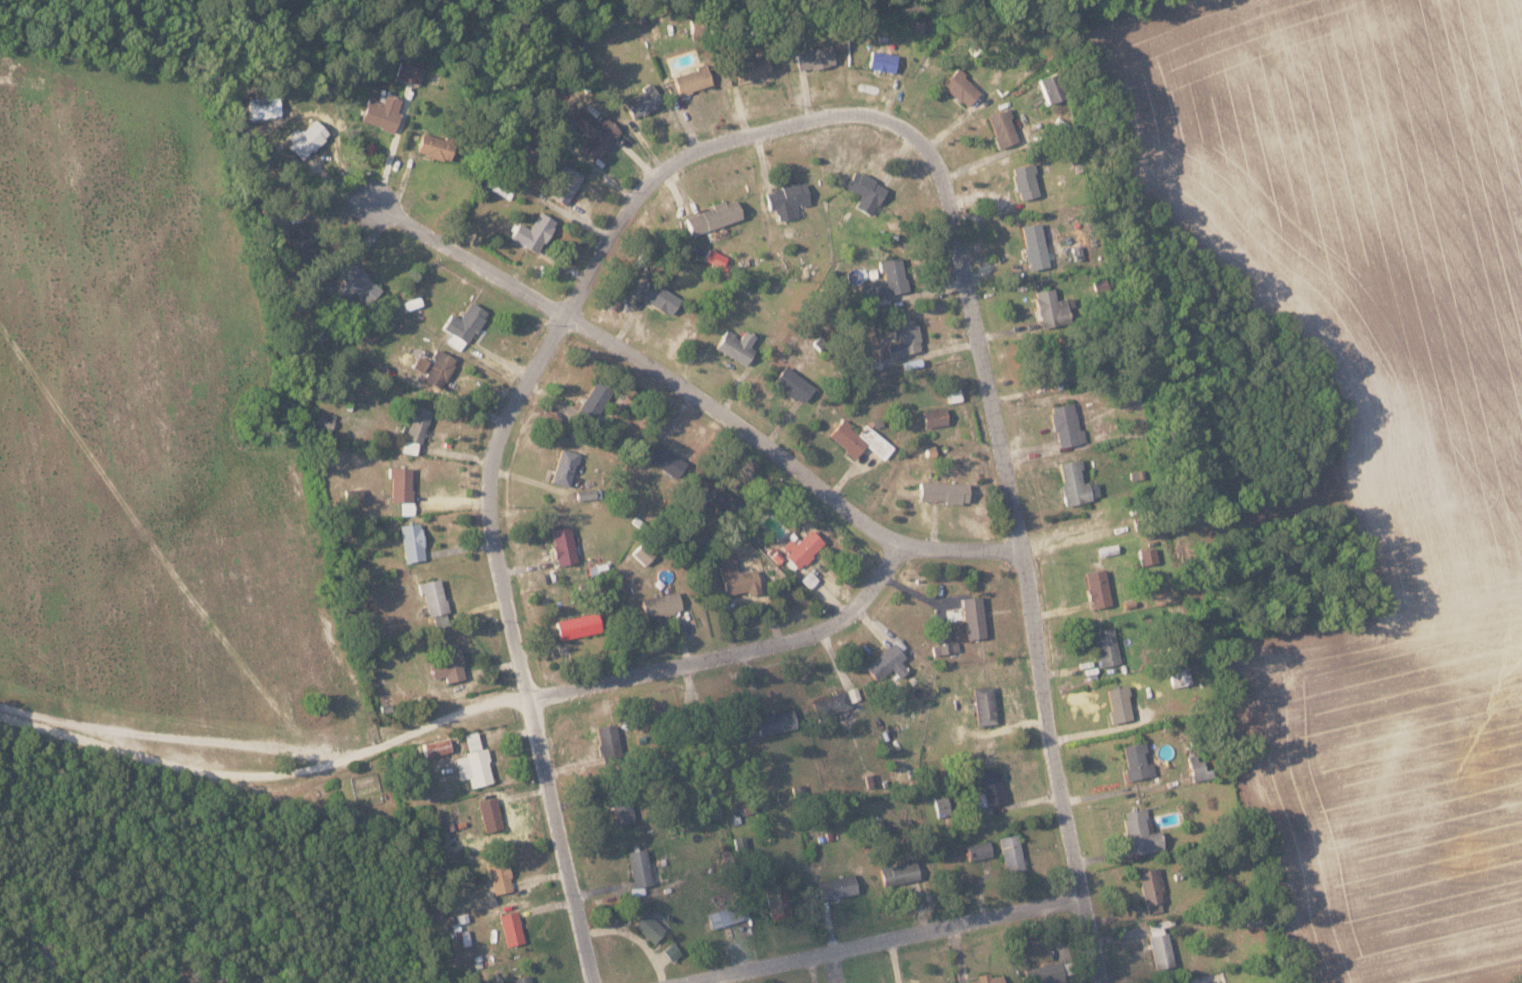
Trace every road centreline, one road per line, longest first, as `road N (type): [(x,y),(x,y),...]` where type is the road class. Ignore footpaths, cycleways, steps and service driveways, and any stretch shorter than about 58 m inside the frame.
road 1 (residential): [(569,315),(632,204),(669,162),(714,142),(849,112),(890,115),(917,134),(947,195),(1024,551),(1047,725),(1102,982)]
road 2 (residential): [(595,982),(489,501),(491,459),(512,409),(569,315)]
road 3 (residential): [(1024,551),(900,542),(569,315)]
road 4 (residential): [(530,699),(812,633),(861,607),(900,542)]
road 5 (residential): [(692,982),(1082,898)]
road 6 (residential): [(569,315),(372,200)]

